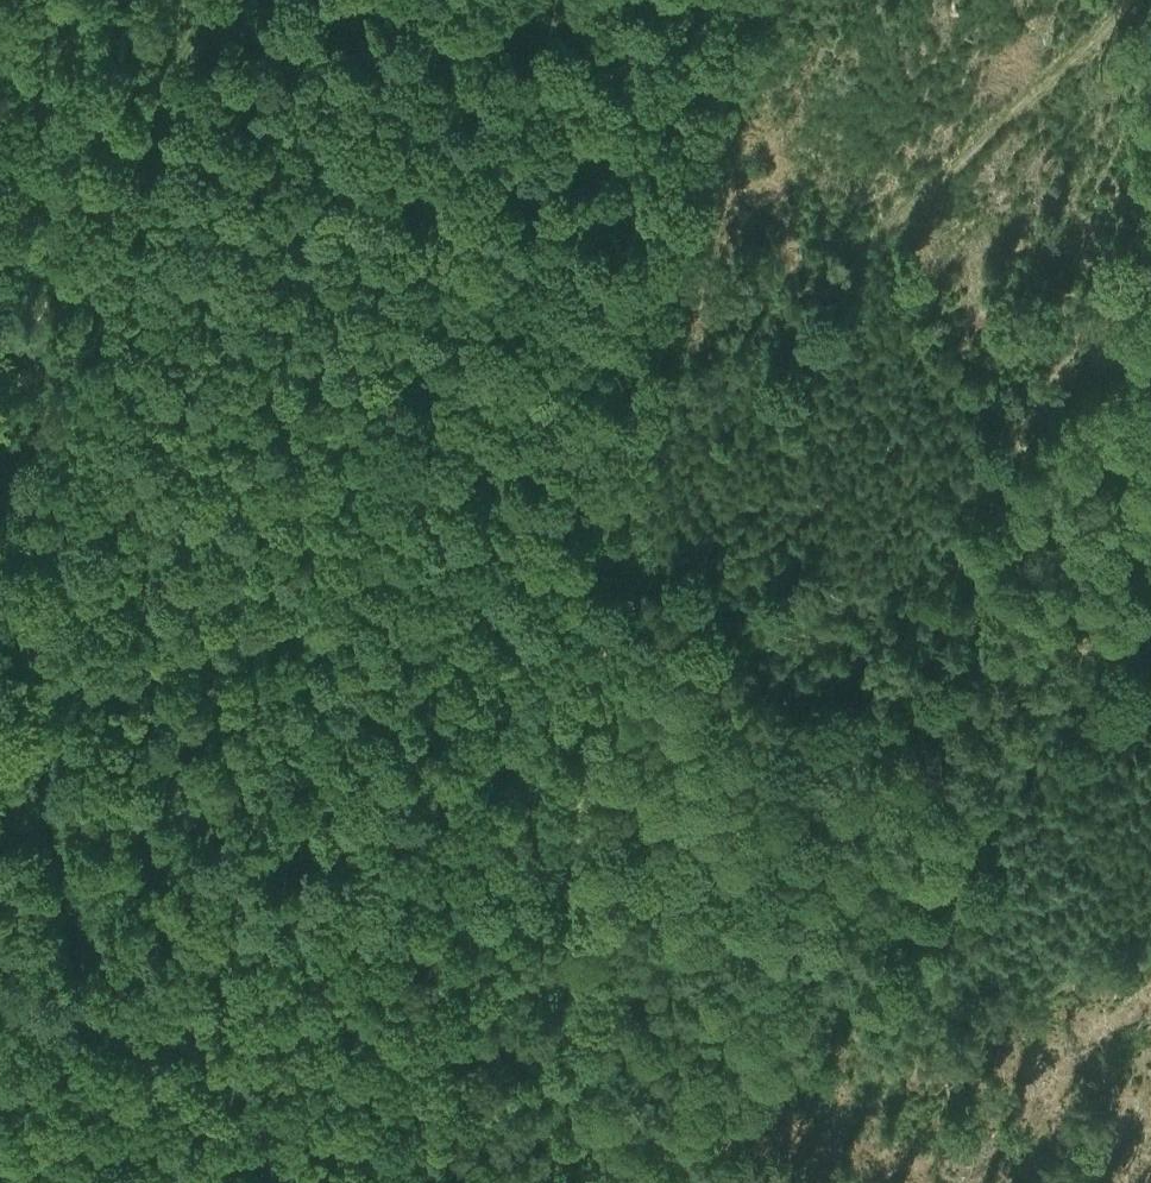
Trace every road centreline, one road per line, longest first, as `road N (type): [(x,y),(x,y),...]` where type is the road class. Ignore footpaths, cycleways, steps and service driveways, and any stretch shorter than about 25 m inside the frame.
road 1 (track): [(0,1118),(143,945),(451,654),(667,409),(917,206),(1135,0)]
road 2 (track): [(0,403),(133,141),(220,0)]

